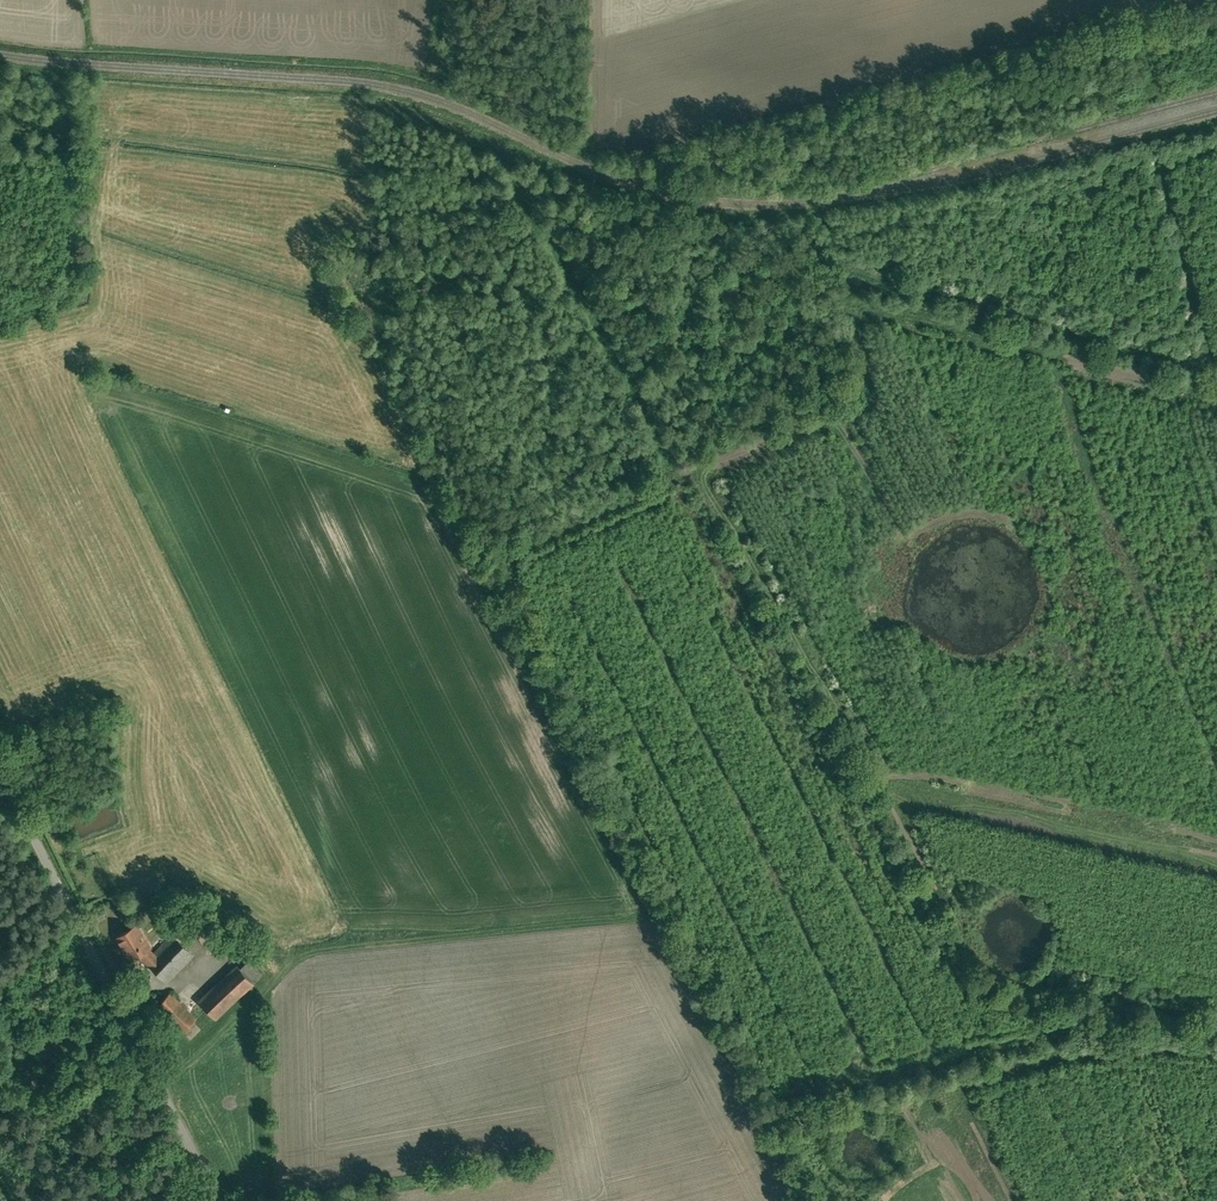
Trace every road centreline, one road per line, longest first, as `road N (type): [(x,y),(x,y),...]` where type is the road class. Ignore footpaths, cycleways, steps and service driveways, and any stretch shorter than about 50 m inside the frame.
road 1 (unclassified): [(0,770),(189,1139)]
road 2 (track): [(248,959),(629,919)]
road 3 (unclassified): [(189,1139),(142,1131),(44,1060),(0,1049)]

